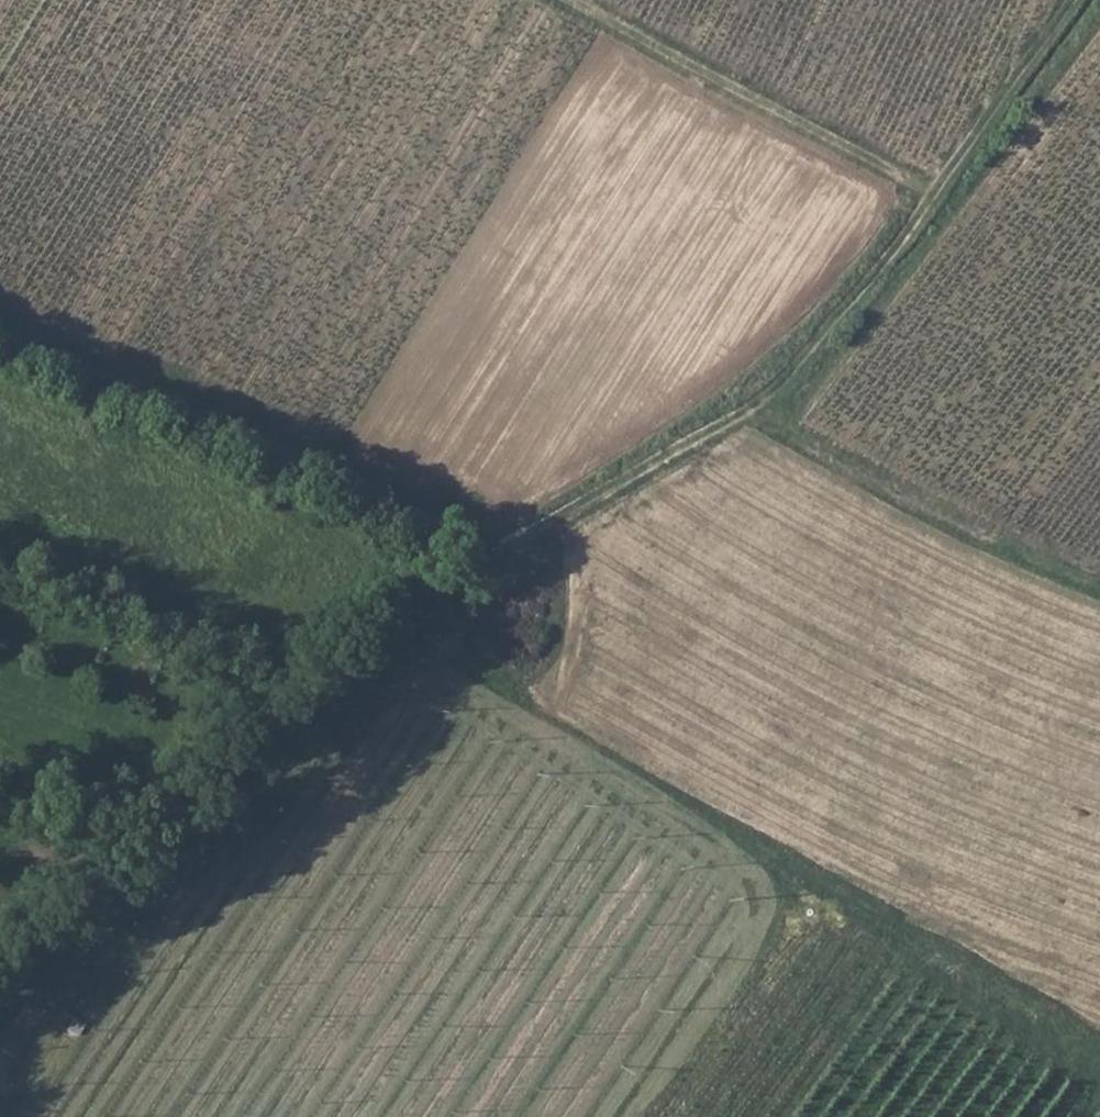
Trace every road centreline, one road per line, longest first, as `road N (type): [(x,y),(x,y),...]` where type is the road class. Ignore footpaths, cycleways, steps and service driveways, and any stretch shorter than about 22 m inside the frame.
road 1 (track): [(543,0),(916,199),(1073,0)]
road 2 (track): [(916,199),(748,415),(1018,551),(1099,581)]

